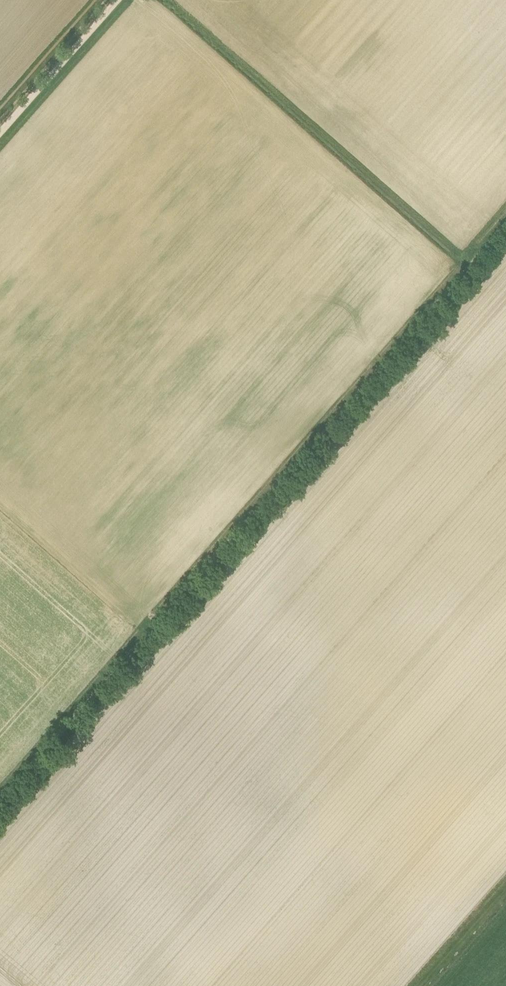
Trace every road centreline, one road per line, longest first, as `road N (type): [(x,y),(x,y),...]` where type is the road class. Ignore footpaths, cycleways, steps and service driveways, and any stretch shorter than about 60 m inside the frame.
road 1 (track): [(505,229),(0,800)]
road 2 (track): [(117,0),(0,133)]

